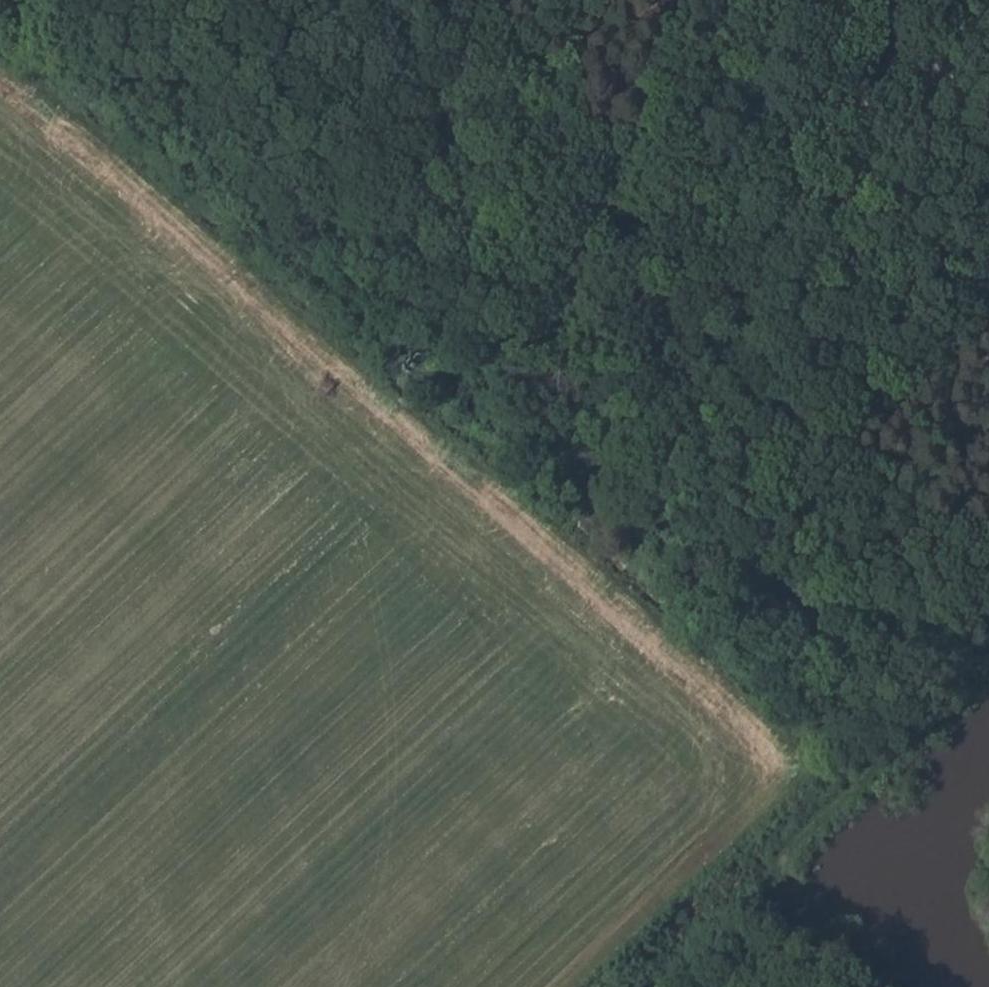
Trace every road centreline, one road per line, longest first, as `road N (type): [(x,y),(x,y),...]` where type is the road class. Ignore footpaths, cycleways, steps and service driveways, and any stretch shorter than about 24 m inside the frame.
road 1 (track): [(573,986),(780,793),(988,614)]

